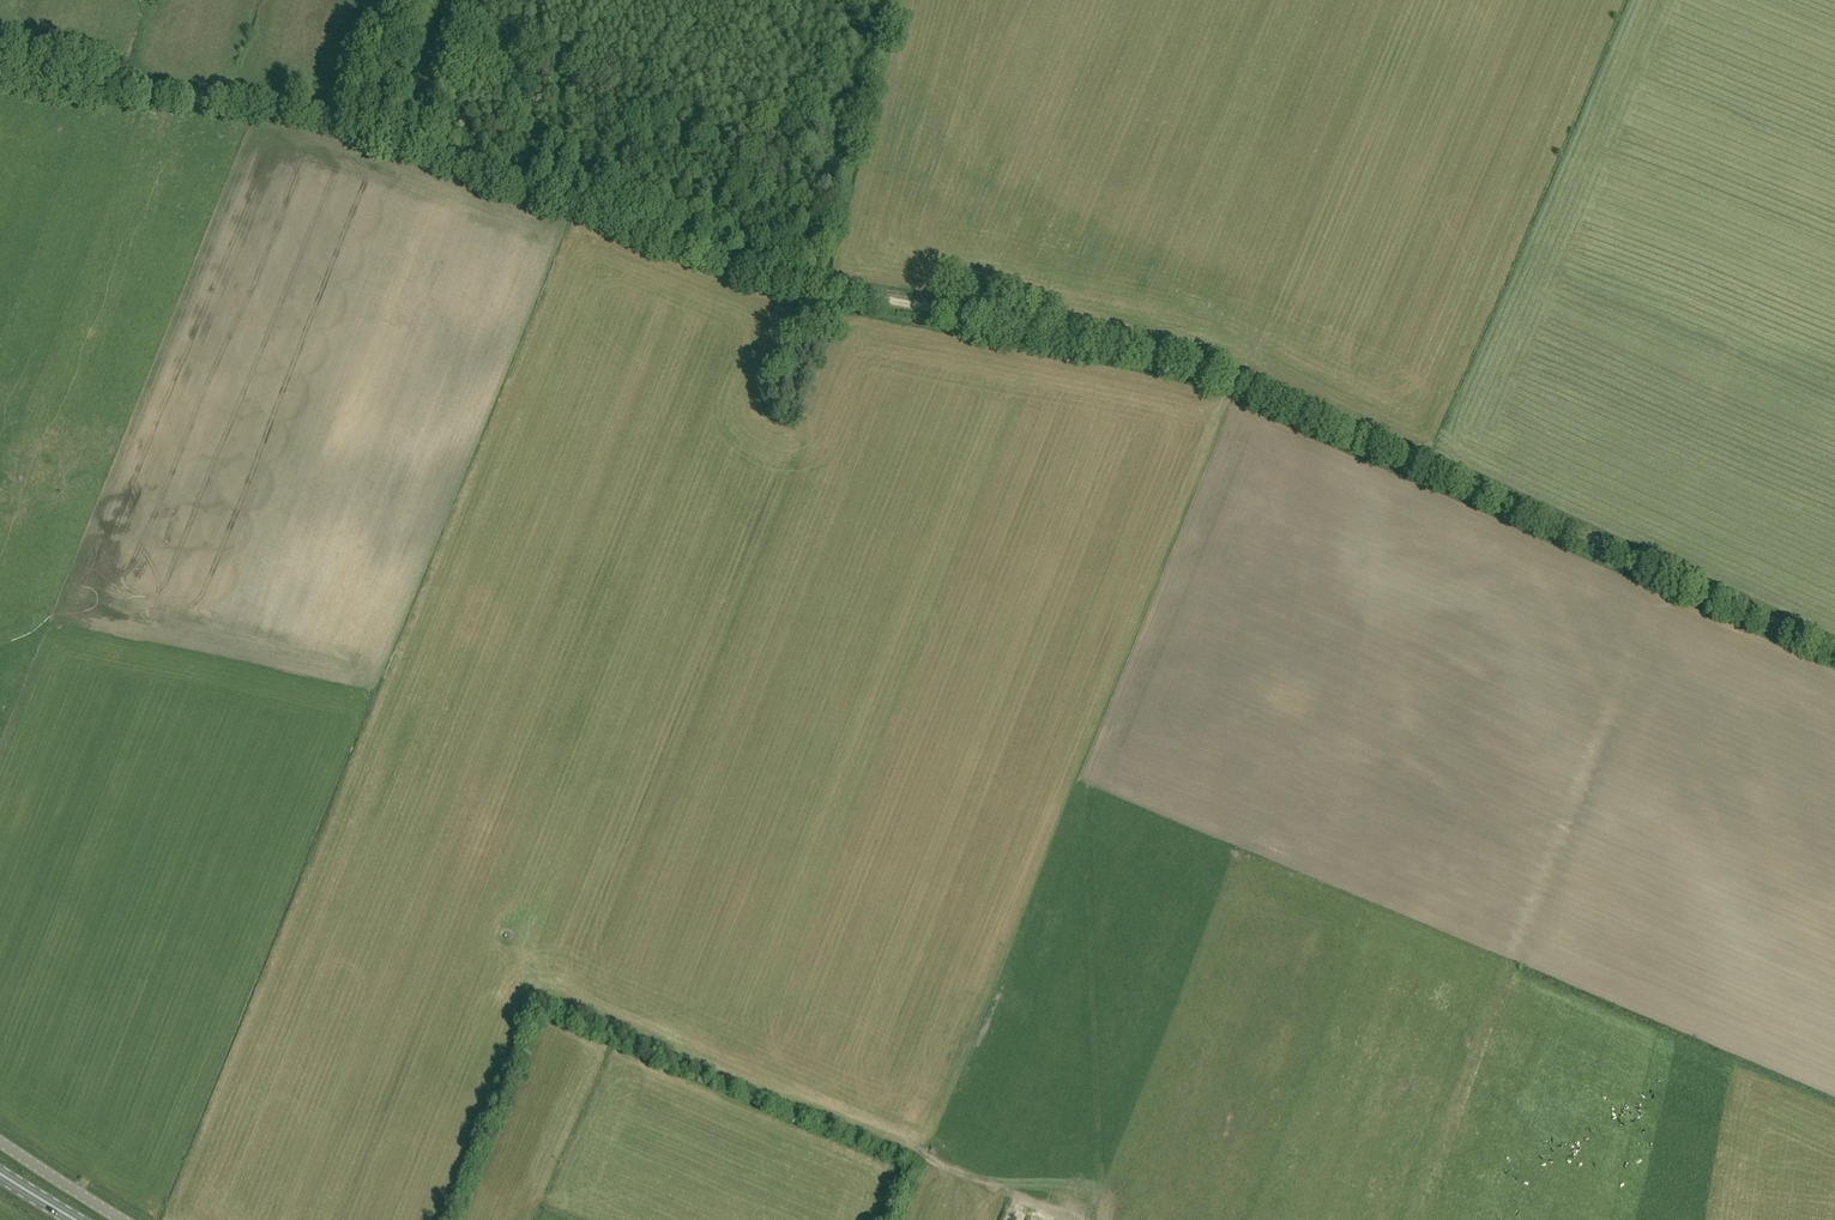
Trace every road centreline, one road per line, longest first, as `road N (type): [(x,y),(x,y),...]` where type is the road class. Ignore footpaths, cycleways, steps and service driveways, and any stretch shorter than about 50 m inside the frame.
road 1 (track): [(0,76),(353,123),(802,285),(1195,363),(1834,650)]
road 2 (unclassified): [(122,1219),(0,1142)]

